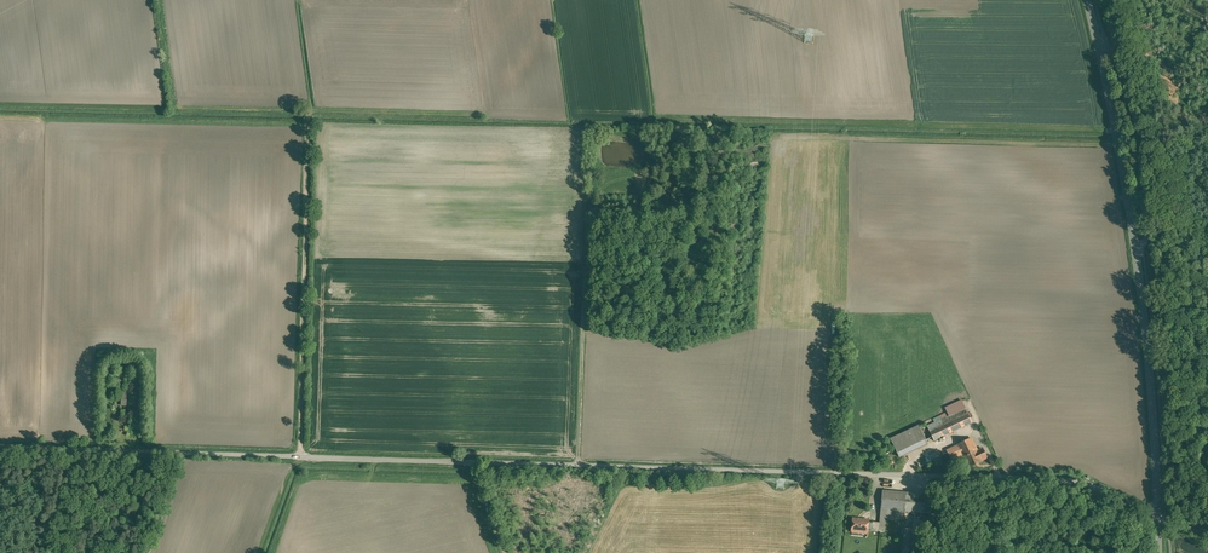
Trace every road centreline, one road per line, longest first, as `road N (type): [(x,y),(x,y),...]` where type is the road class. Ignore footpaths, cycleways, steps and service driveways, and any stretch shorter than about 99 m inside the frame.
road 1 (unclassified): [(1158,515),(1060,481),(0,446)]
road 2 (tertiary): [(1086,0),(1134,246),(1158,515)]
road 3 (track): [(577,466),(584,237),(595,201)]
road 4 (track): [(1192,135),(1207,334)]

